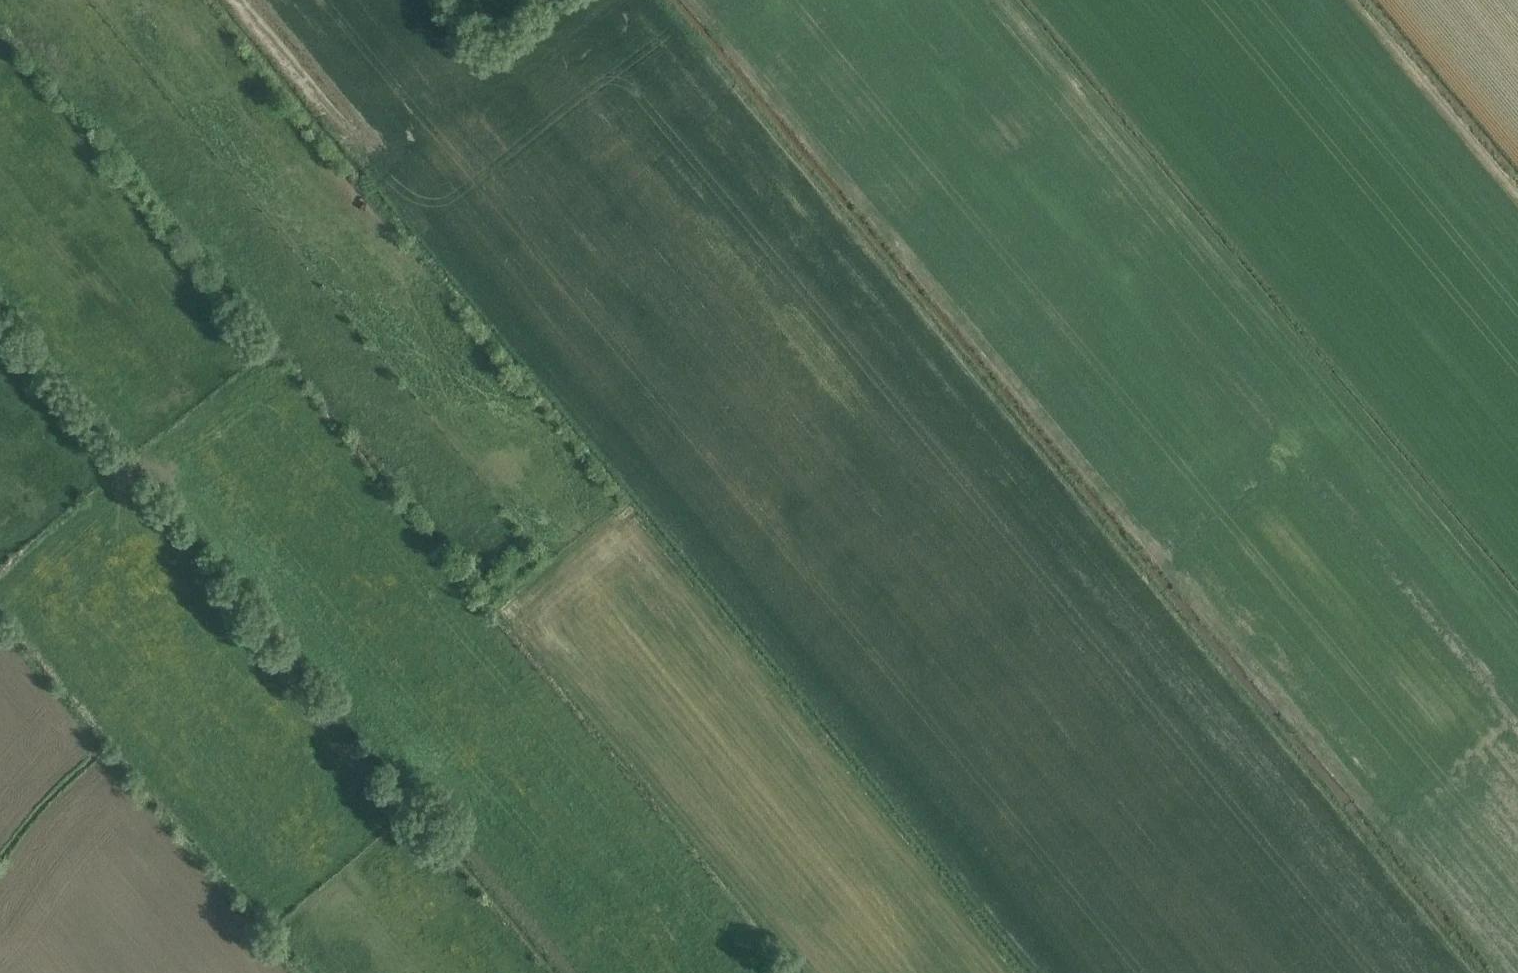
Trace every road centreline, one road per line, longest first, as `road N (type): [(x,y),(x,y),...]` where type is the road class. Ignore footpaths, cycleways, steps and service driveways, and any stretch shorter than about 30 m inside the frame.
road 1 (track): [(234,0),(369,160)]

